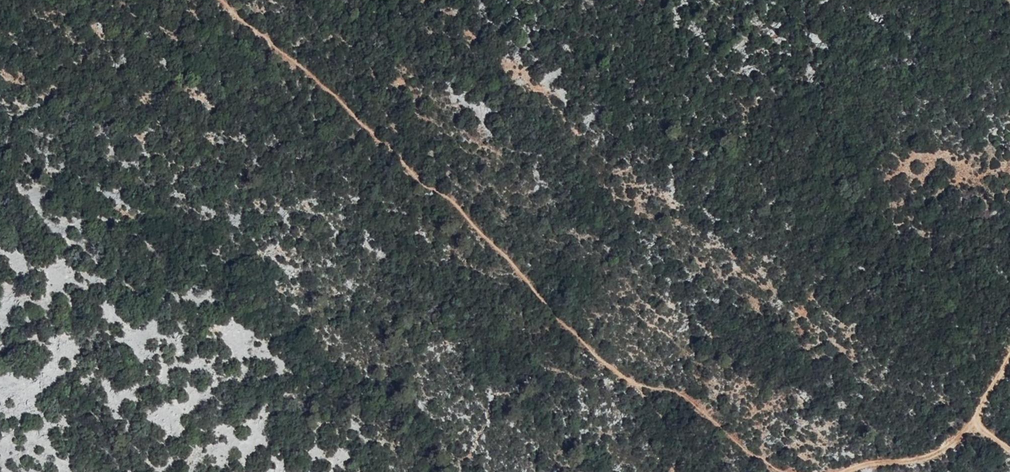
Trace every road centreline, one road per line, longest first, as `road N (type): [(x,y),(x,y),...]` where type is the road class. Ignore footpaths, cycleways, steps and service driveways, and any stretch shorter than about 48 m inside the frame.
road 1 (track): [(844,471),(932,454),(972,422),(1009,359)]

